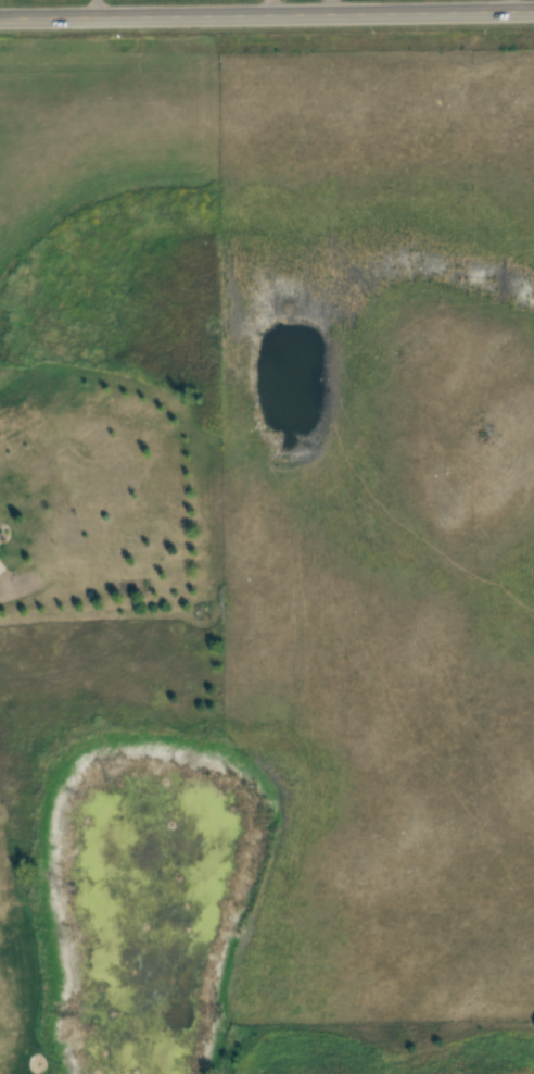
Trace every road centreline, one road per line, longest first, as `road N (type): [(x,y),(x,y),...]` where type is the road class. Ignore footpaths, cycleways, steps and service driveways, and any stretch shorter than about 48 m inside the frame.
road 1 (tertiary): [(533,14),(0,23)]

